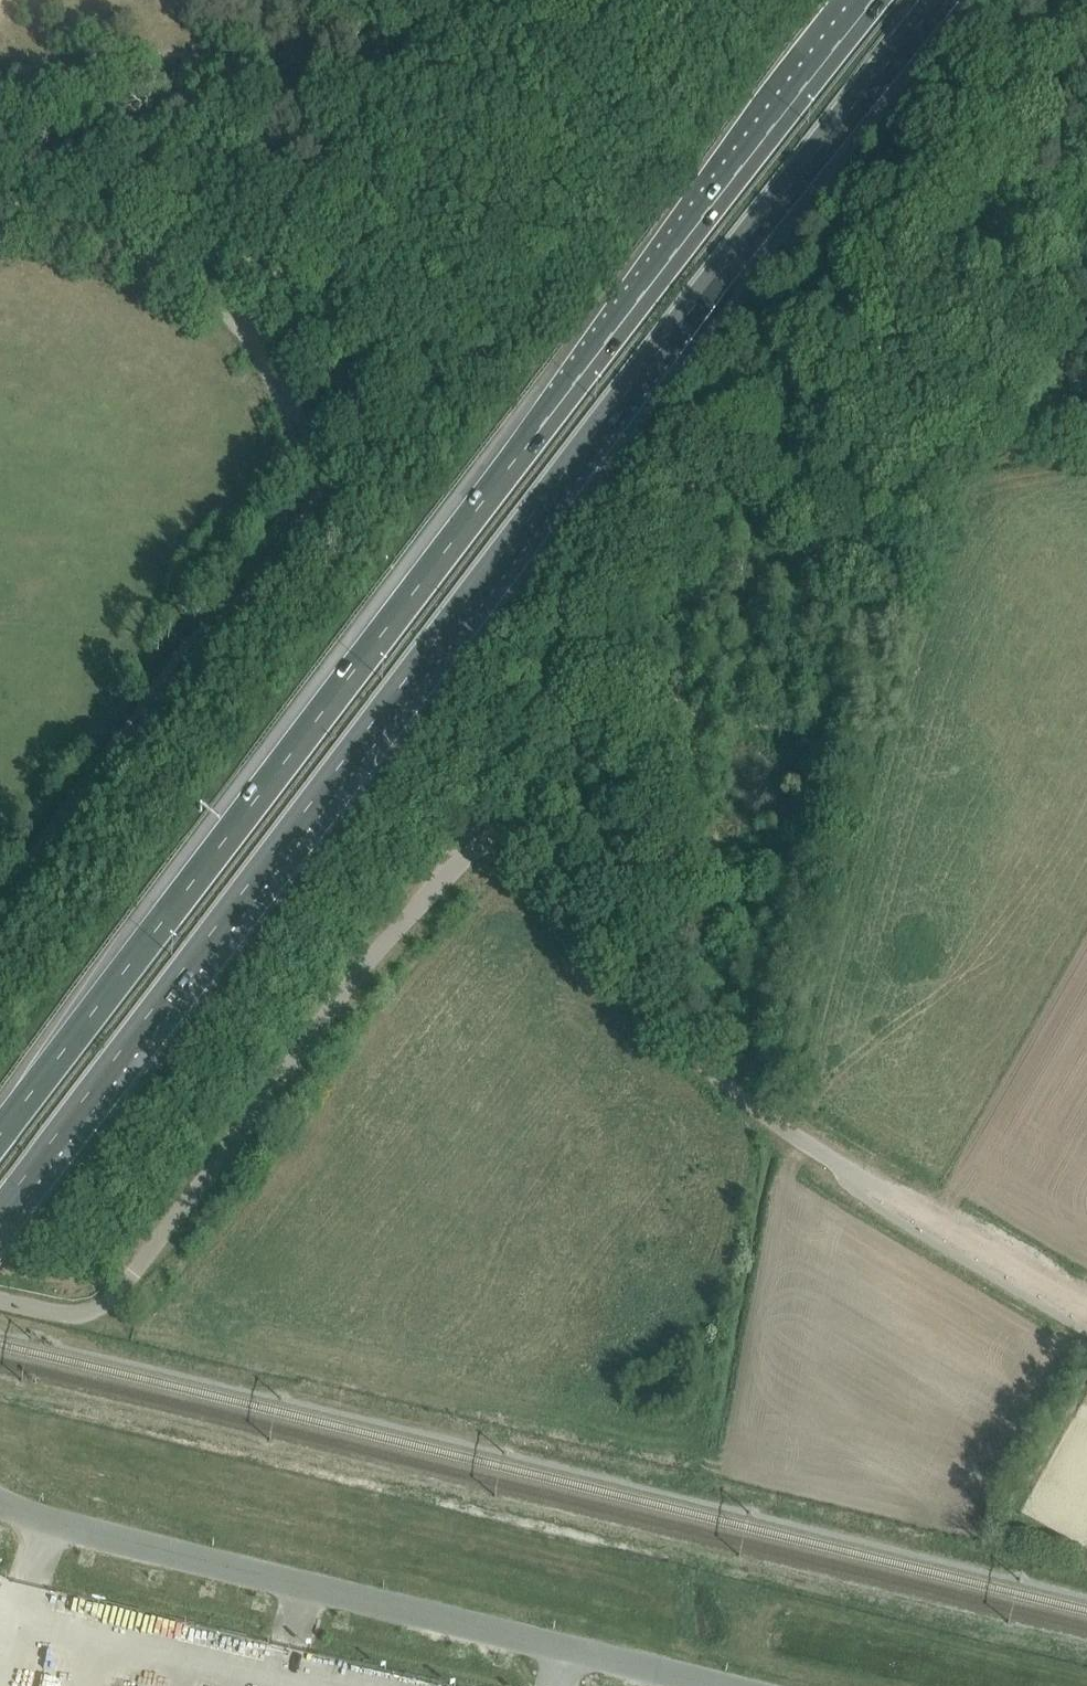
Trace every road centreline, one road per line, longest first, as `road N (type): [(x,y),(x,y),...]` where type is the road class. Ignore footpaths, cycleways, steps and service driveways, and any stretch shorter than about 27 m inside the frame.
road 1 (motorway): [(0,1209),(674,331),(940,0)]
road 2 (motorway): [(872,0),(0,1127)]
road 3 (unclassified): [(0,1298),(72,1315),(104,1302),(315,1031),(444,880),(478,844),(496,837),(535,849),(733,1093),(855,1172)]
road 4 (unclassified): [(708,1685),(0,1503)]
road 5 (track): [(318,491),(296,543),(0,925)]
road 6 (track): [(0,211),(164,267),(220,303),(250,339),(318,491)]
road 7 (track): [(1086,1308),(855,1172)]

